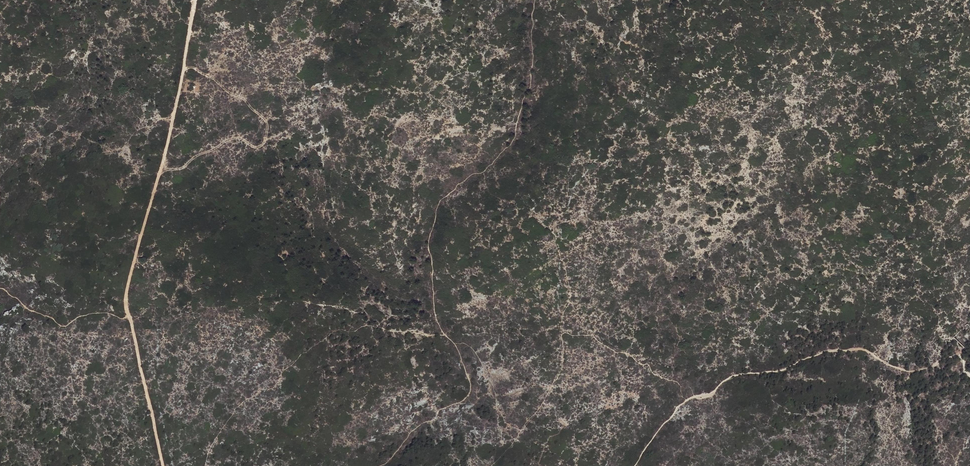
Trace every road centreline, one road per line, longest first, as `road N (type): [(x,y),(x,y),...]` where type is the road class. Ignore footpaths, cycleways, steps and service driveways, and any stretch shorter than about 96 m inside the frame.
road 1 (track): [(196,0),(126,292),(163,465)]

